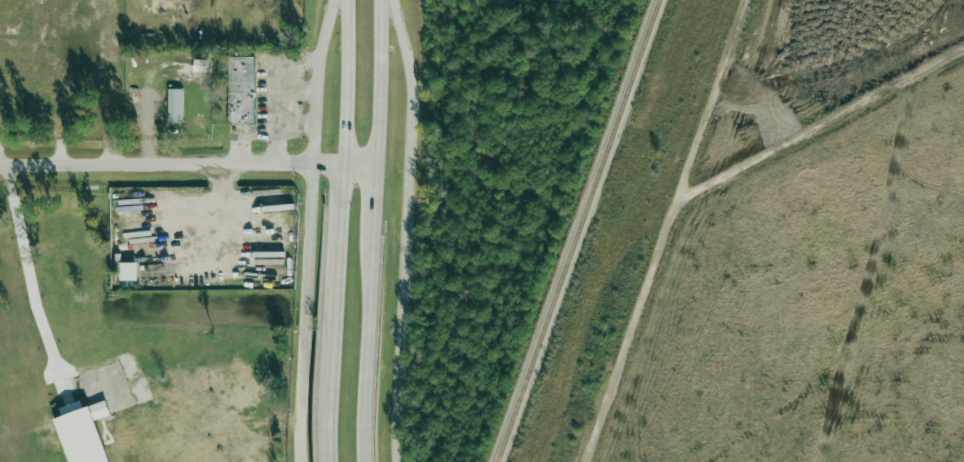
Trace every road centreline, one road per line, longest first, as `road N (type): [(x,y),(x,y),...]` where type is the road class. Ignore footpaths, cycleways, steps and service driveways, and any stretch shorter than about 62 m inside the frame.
road 1 (secondary): [(396,461),(413,96),(393,0)]
road 2 (tertiary): [(0,165),(314,163)]
road 3 (secondary): [(344,163),(326,461)]
road 4 (secondary): [(314,163),(302,461)]
road 5 (secondary): [(365,461),(374,234)]
road 6 (secondary): [(377,164),(380,0)]
road 7 (secondary): [(347,0),(344,163)]
road 8 (secondary): [(334,0),(316,126)]

